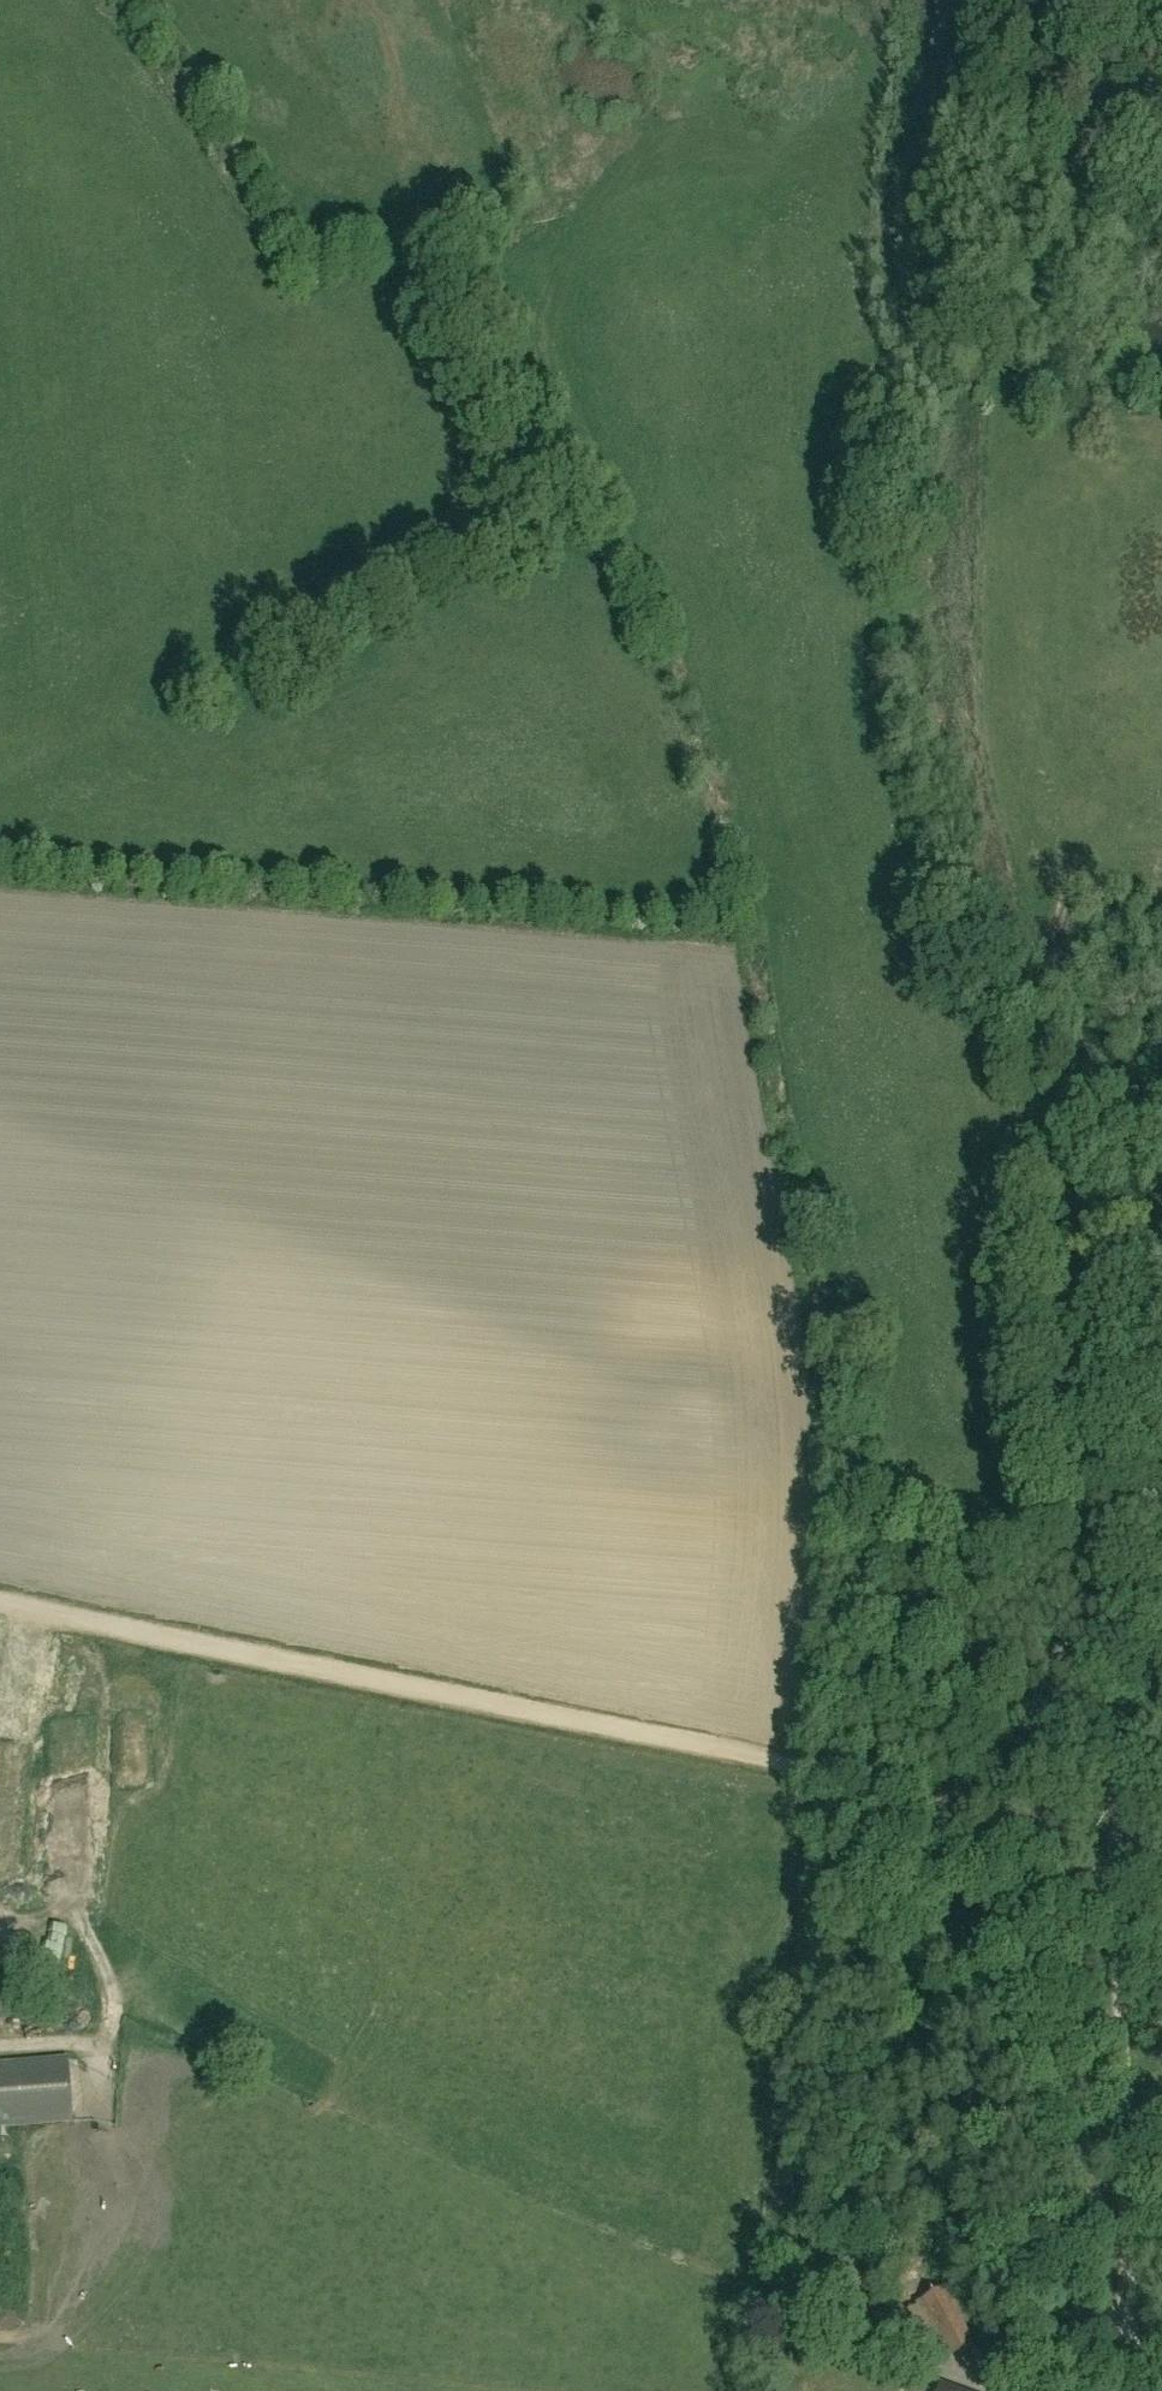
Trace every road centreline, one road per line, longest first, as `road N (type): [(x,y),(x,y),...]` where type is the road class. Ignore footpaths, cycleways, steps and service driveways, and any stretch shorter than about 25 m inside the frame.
road 1 (track): [(0,1615),(1033,1816),(1082,1841),(1117,1891)]
road 2 (track): [(1132,2390),(1117,1891)]
road 3 (track): [(1161,1717),(1033,1816)]
road 4 (track): [(1117,1891),(1112,1754)]

